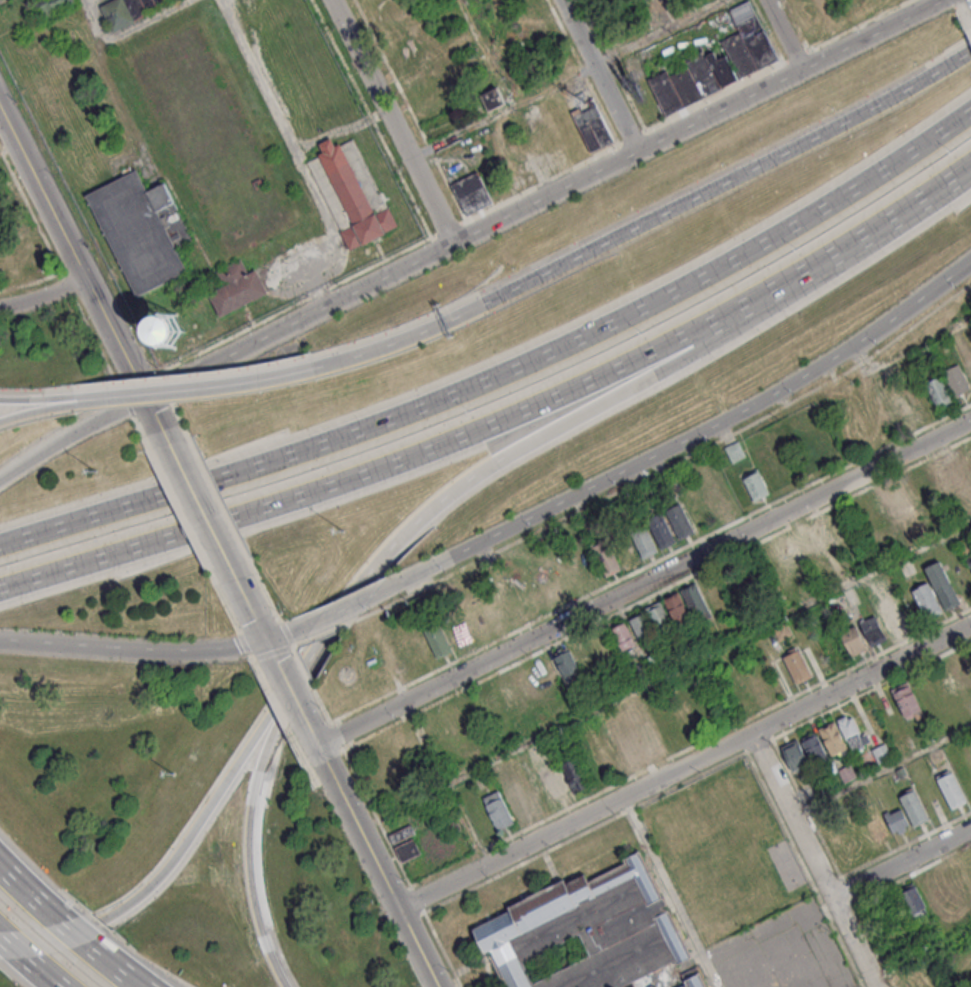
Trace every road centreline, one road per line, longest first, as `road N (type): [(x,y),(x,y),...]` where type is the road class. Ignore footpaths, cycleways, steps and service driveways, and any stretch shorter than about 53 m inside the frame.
road 1 (motorway): [(970,112),(778,234),(510,371),(350,435),(0,545)]
road 2 (motorway): [(970,51),(451,318),(299,372),(193,390)]
road 3 (secondary): [(943,0),(191,374)]
road 4 (motorway): [(0,589),(398,463),(705,326)]
road 5 (residential): [(970,420),(320,746)]
road 6 (secondary): [(375,595),(784,387),(970,261)]
road 7 (residential): [(401,908),(970,627)]
road 8 (motorway): [(538,438),(819,282),(970,183)]
road 9 (motorway): [(0,944),(68,933),(144,890),(180,849),(298,663)]
road 10 (tertiary): [(172,444),(0,111)]
road 11 (motorway): [(282,986),(252,911),(244,833),(256,761),(298,663)]
road 12 (motorway): [(298,663),(361,577),(419,517),(538,438)]
road 13 (secondary): [(9,641),(210,648),(318,621)]
road 14 (motorway): [(705,326),(970,163)]
road 15 (tertiary): [(440,986),(301,708)]
road 16 (residential): [(881,986),(756,733)]
road 17 (residential): [(453,243),(330,0)]
road 18 (secondary): [(191,374),(53,445),(0,482)]
road 19 (residential): [(560,0),(636,151)]
road 20 (residential): [(970,827),(836,893)]
road 21 (tertiary): [(233,567),(172,444)]

